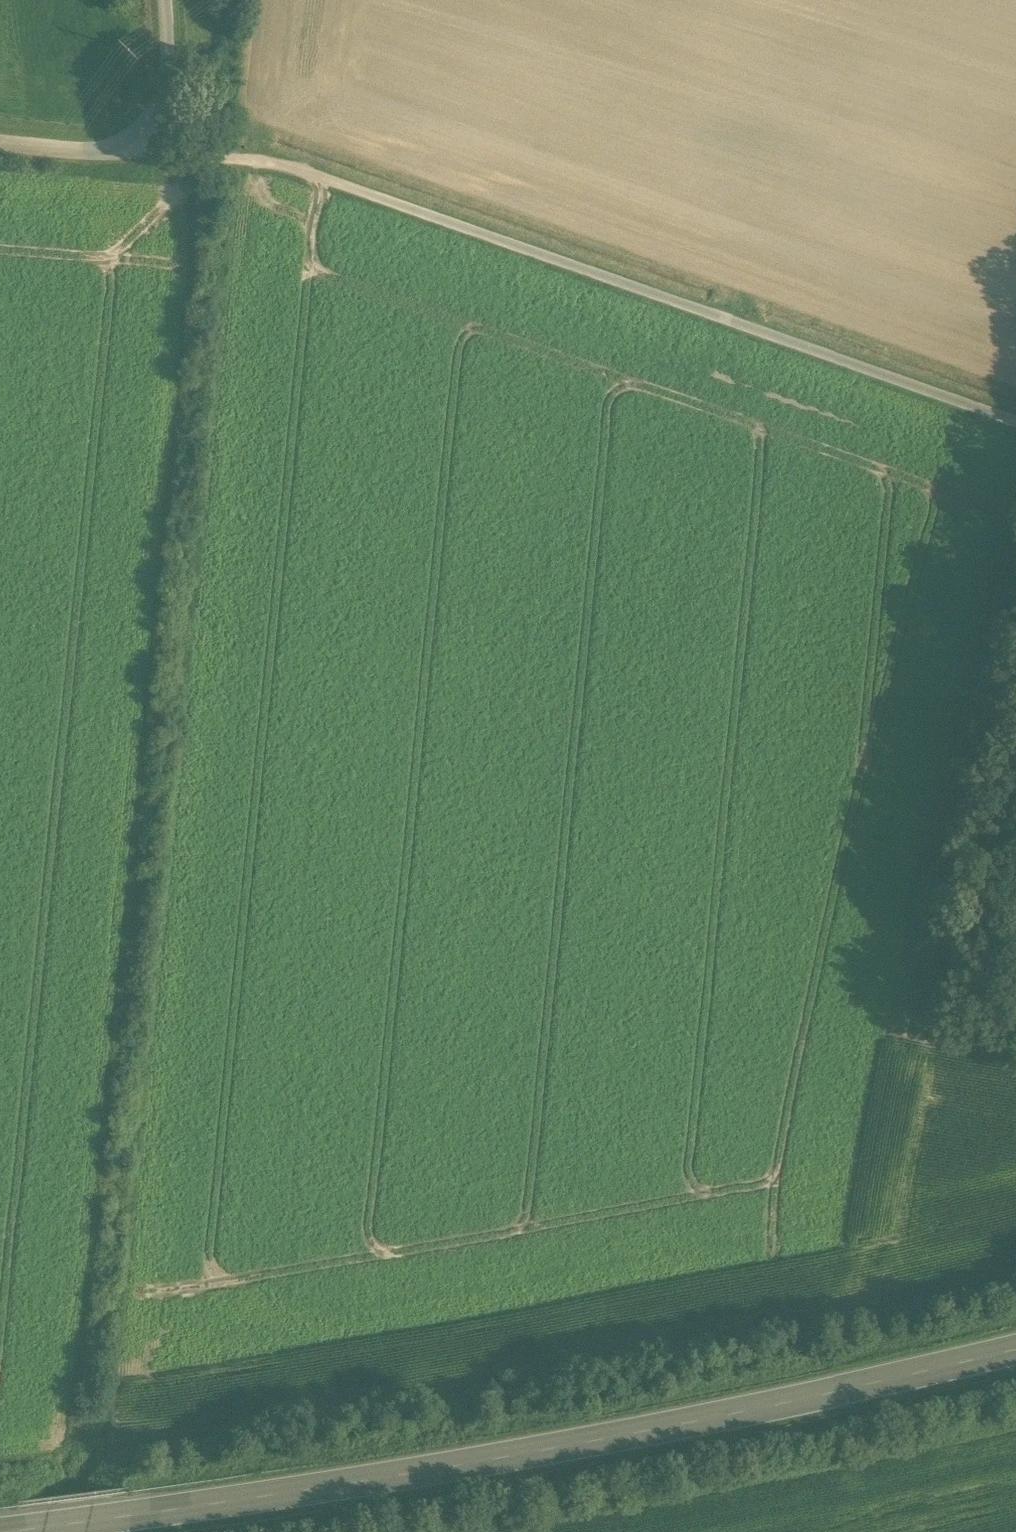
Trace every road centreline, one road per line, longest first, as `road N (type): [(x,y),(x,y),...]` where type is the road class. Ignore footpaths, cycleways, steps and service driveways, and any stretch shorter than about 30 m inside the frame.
road 1 (primary): [(1015,1349),(475,1461),(0,1531)]
road 2 (unclassified): [(160,0),(162,106),(145,136),(122,148),(81,151),(0,143)]

